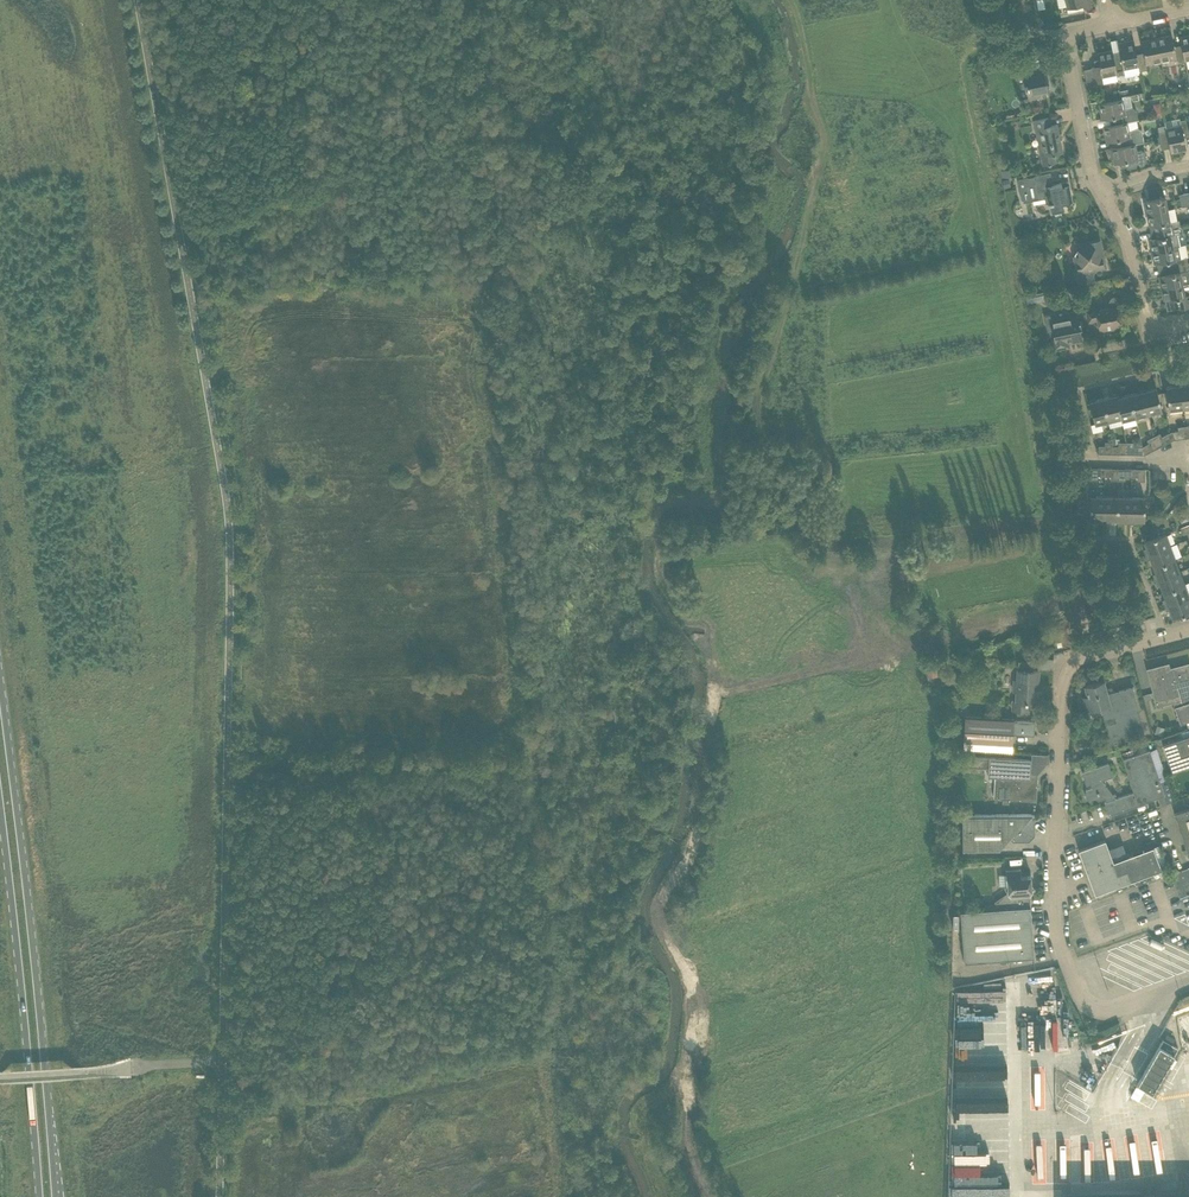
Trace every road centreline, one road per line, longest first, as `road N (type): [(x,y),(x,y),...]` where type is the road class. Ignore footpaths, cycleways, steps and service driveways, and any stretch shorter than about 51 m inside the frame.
road 1 (track): [(1077,659),(964,64),(1002,42),(1012,20)]
road 2 (primary): [(55,1196),(0,687)]
road 3 (residential): [(1077,659),(1067,671),(1057,834),(1059,930),(1069,974),(1084,1006),(1102,1012),(1188,982)]
road 4 (primary): [(0,815),(39,1196)]
road 5 (residential): [(1097,189),(1068,33),(1115,24)]
road 6 (residential): [(1153,330),(1140,266),(1097,189)]

